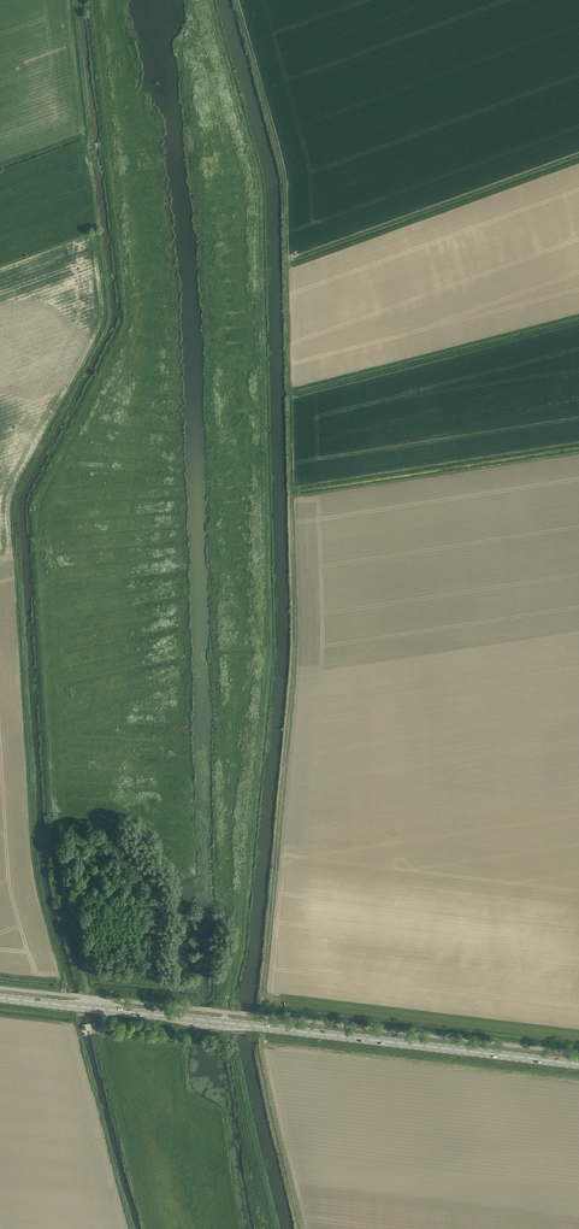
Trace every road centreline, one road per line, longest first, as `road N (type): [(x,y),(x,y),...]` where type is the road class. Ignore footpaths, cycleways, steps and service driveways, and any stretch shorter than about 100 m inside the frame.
road 1 (primary): [(578,1064),(0,997)]

